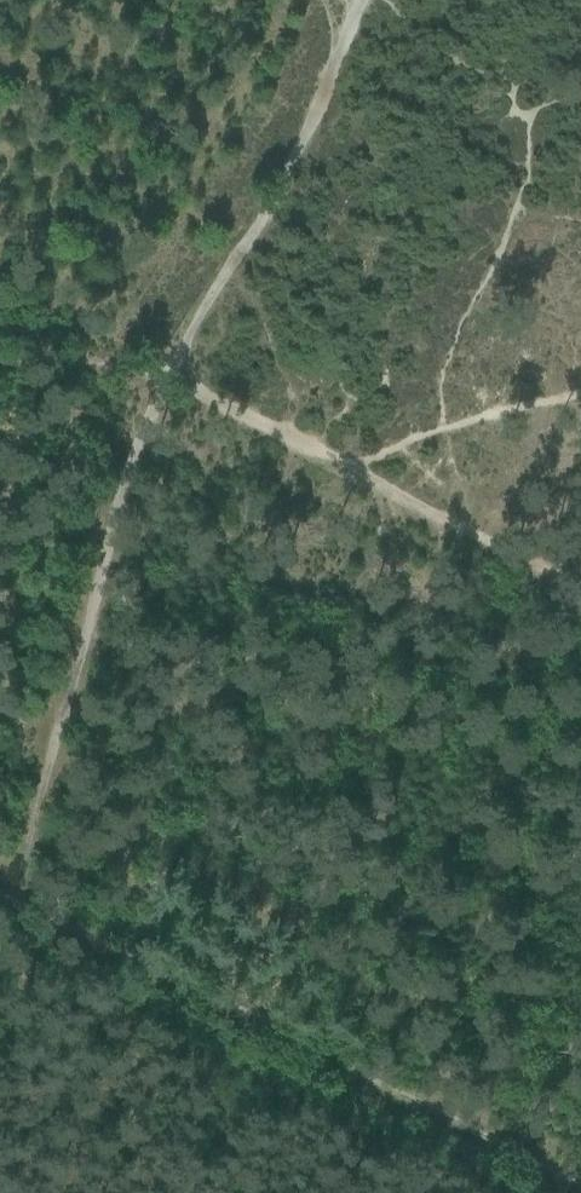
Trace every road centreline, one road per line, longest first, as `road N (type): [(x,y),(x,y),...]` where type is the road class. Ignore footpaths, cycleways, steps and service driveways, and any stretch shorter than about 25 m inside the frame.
road 1 (track): [(580,1190),(11,917)]
road 2 (track): [(11,917),(38,844),(94,597),(177,374)]
road 3 (track): [(580,597),(177,374)]
road 4 (track): [(177,374),(251,246),(370,0)]

